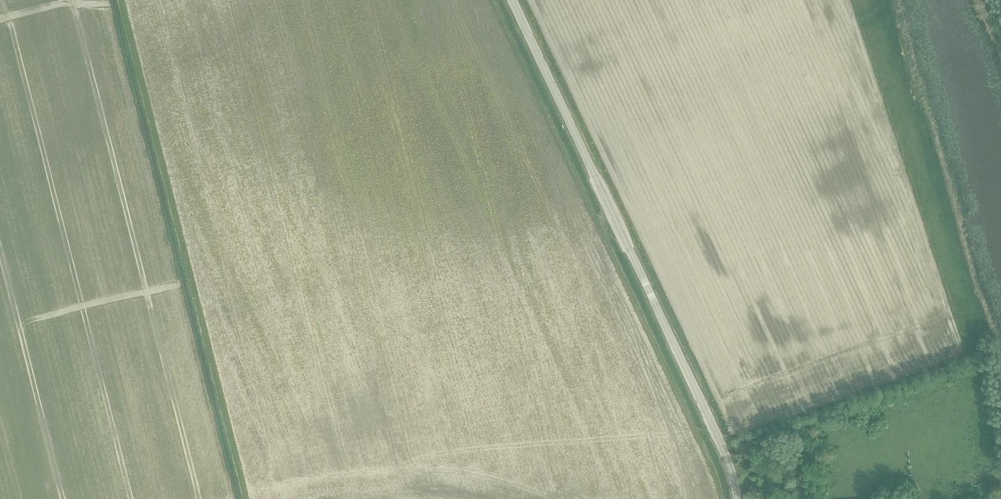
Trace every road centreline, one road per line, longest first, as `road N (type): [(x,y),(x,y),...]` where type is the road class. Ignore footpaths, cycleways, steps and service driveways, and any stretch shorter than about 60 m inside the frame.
road 1 (tertiary): [(741,498),(723,435),(514,0)]

